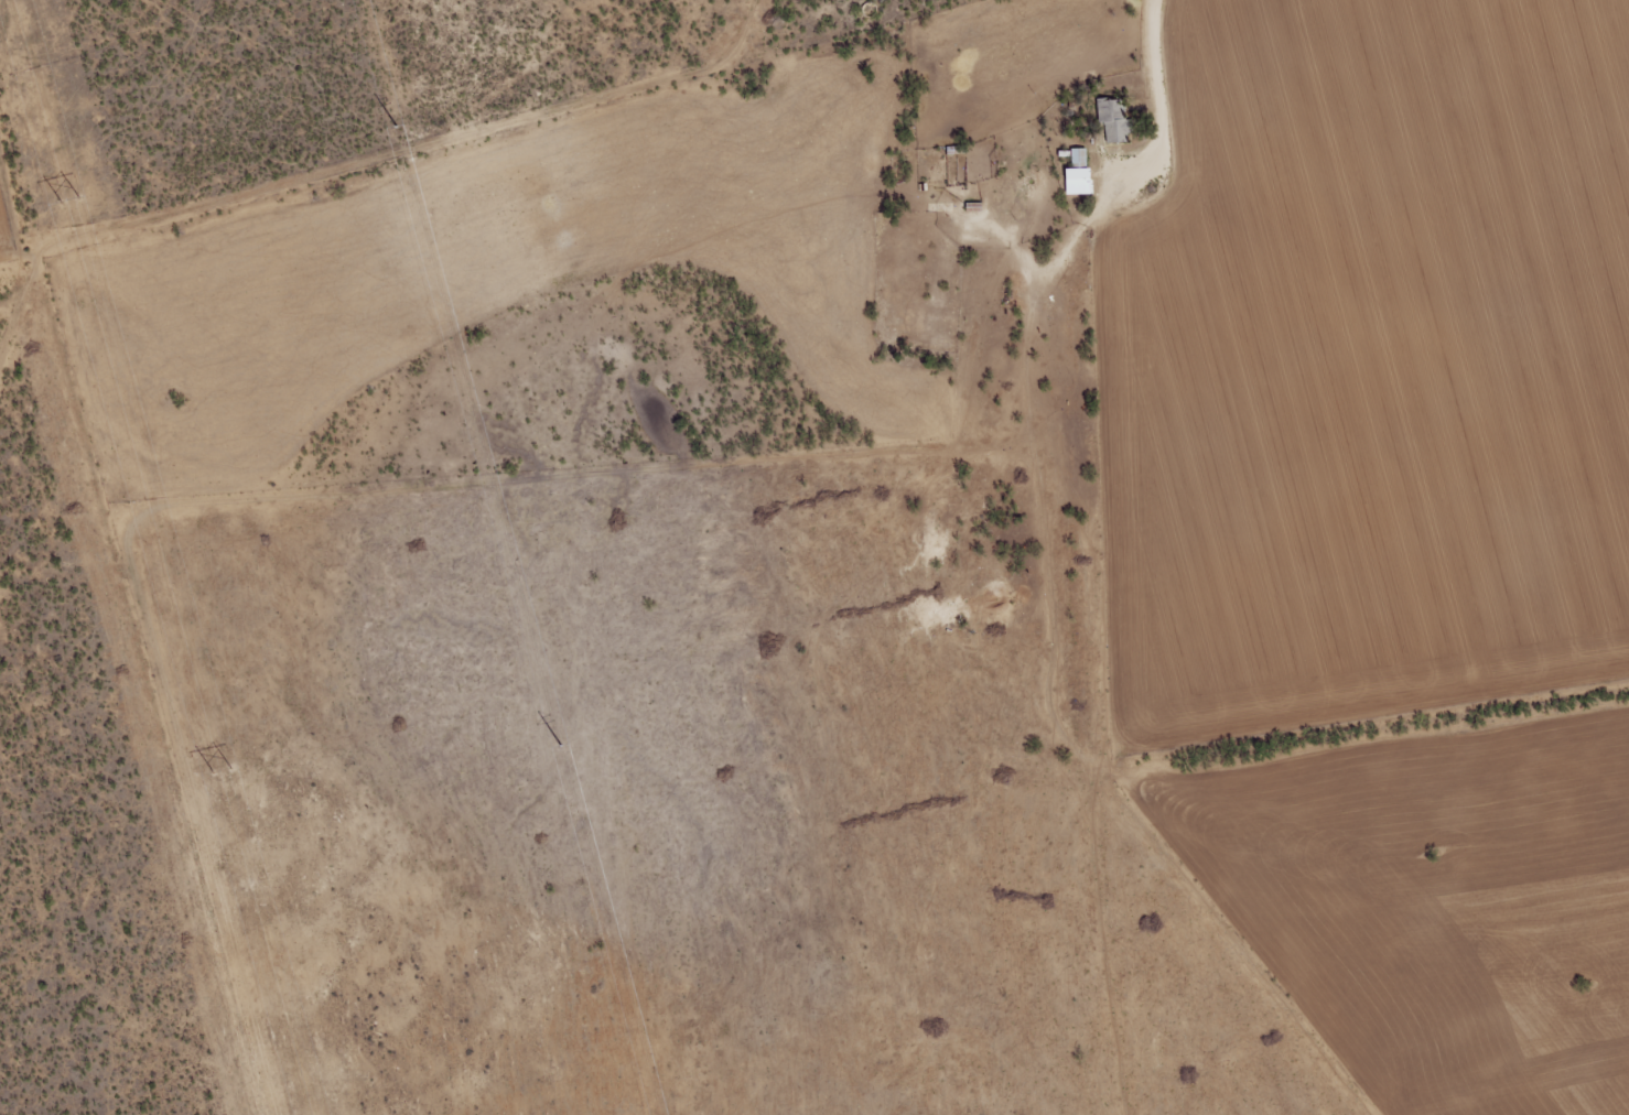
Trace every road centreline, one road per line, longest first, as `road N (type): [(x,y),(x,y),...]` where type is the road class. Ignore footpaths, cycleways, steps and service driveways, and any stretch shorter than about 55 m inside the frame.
road 1 (track): [(330,1114),(321,1042),(138,342),(87,303),(60,252),(0,260)]
road 2 (track): [(0,498),(54,336),(87,303)]

